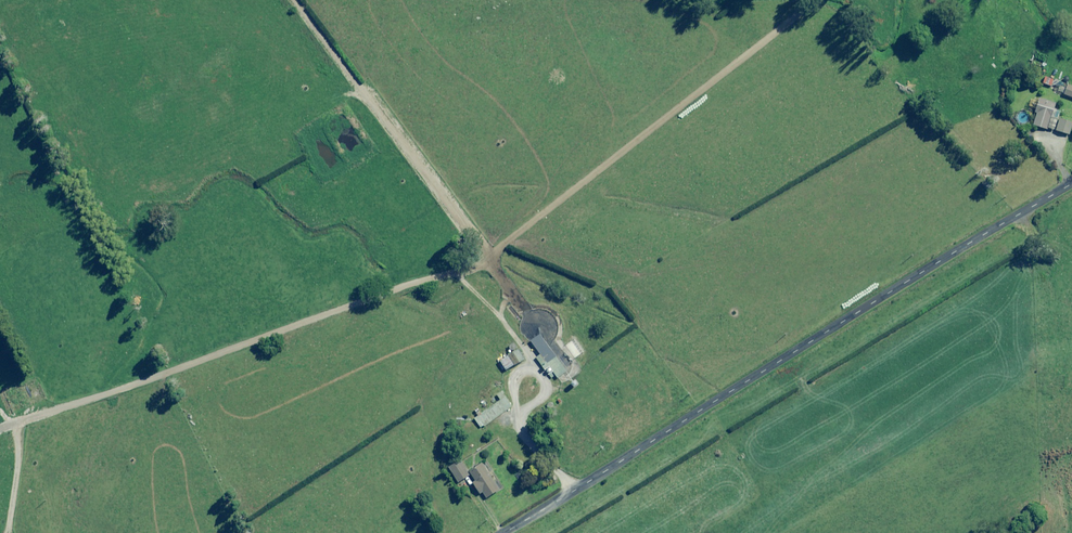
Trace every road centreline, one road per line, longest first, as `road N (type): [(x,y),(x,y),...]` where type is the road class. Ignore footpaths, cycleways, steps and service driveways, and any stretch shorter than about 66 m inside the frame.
road 1 (tertiary): [(503,532),(1071,183)]

